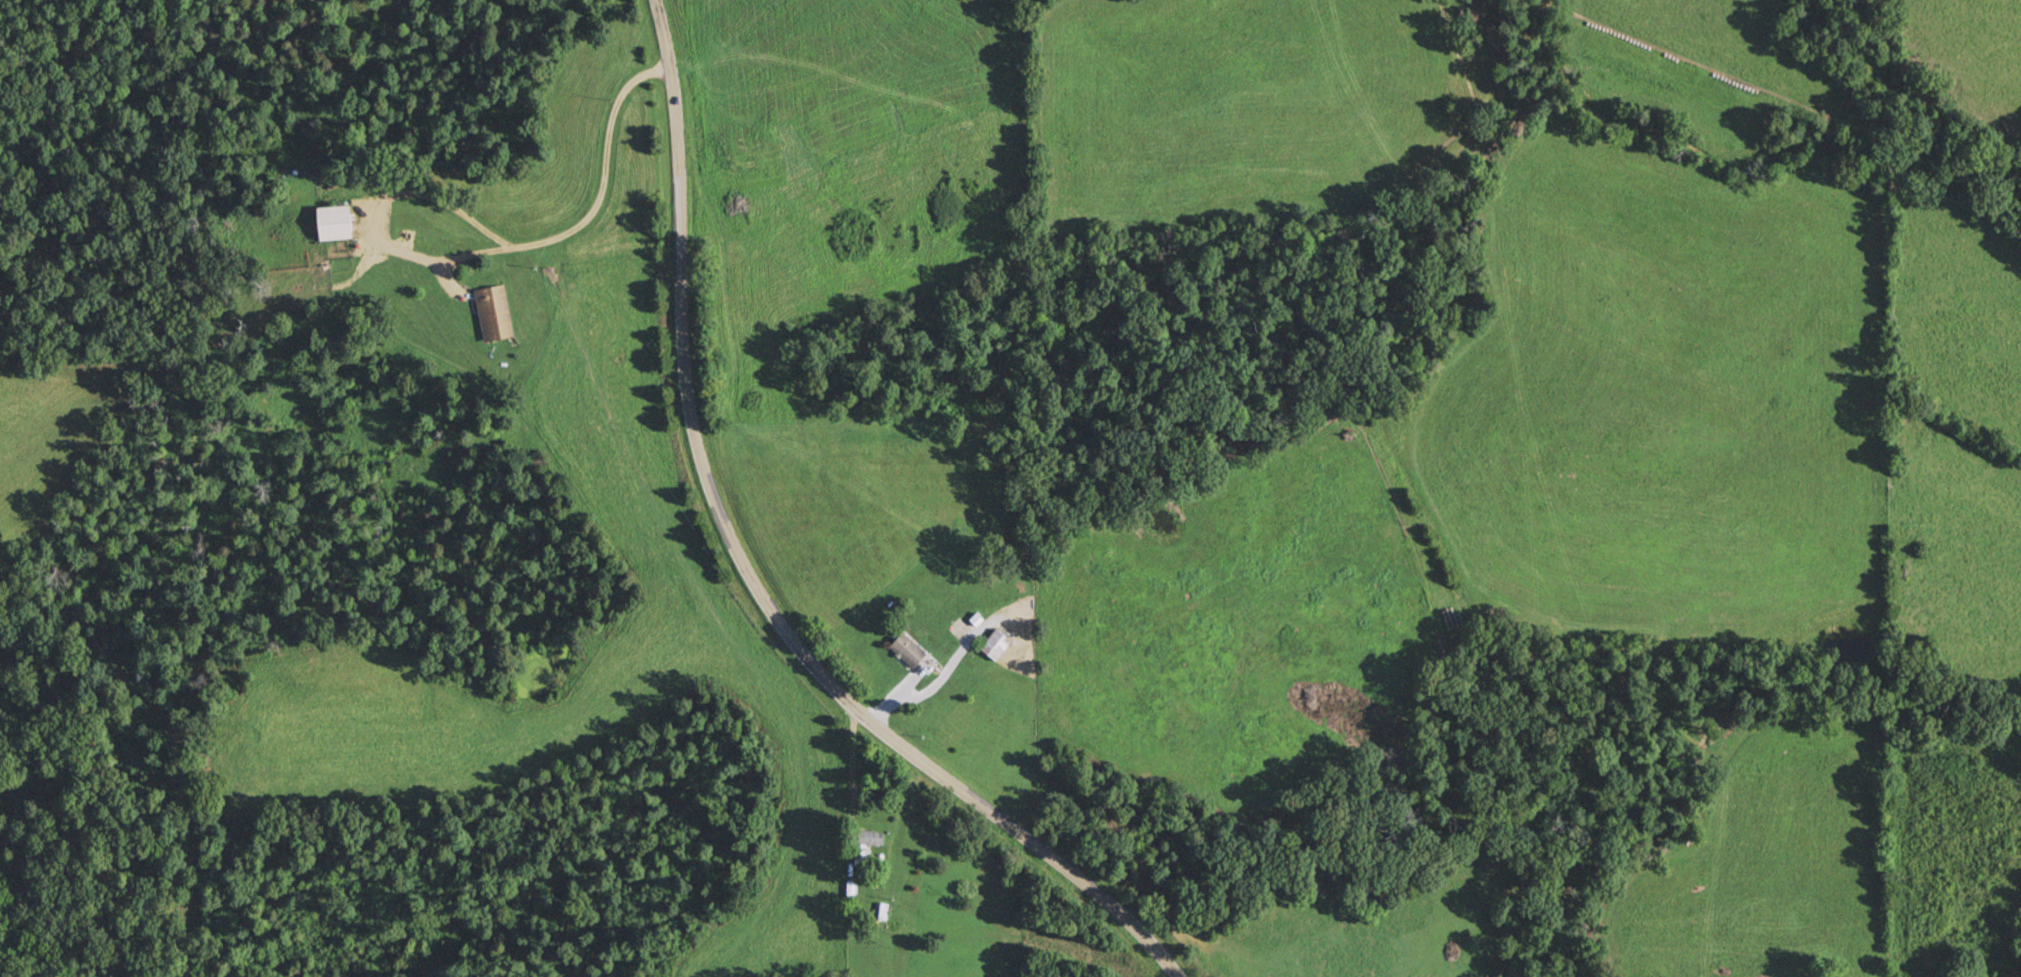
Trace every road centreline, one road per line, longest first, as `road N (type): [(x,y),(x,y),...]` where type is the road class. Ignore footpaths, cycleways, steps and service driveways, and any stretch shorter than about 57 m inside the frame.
road 1 (tertiary): [(1178,976),(1093,885),(836,693),(792,646),(727,538),(683,388),(674,79),(657,0)]

